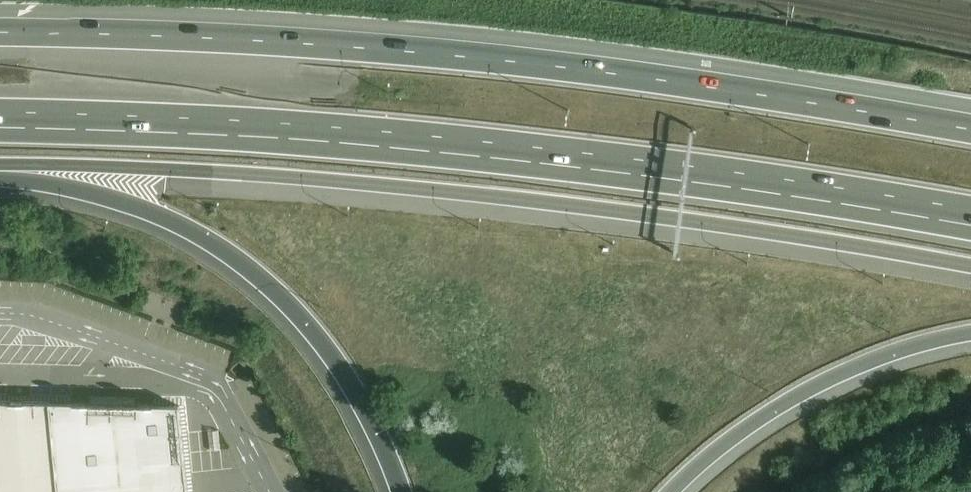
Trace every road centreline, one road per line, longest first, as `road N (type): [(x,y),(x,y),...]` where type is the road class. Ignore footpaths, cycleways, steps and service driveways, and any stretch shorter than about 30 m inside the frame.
road 1 (motorway): [(0,166),(113,164),(519,197),(970,269)]
road 2 (motorway): [(0,115),(204,122),(521,150),(970,221)]
road 3 (motorway): [(970,127),(534,61),(199,32),(0,29)]
road 4 (motorway): [(0,174),(83,188),(225,247),(348,373),(406,491)]
road 5 (motorway): [(669,491),(764,415),(880,357),(970,334)]

